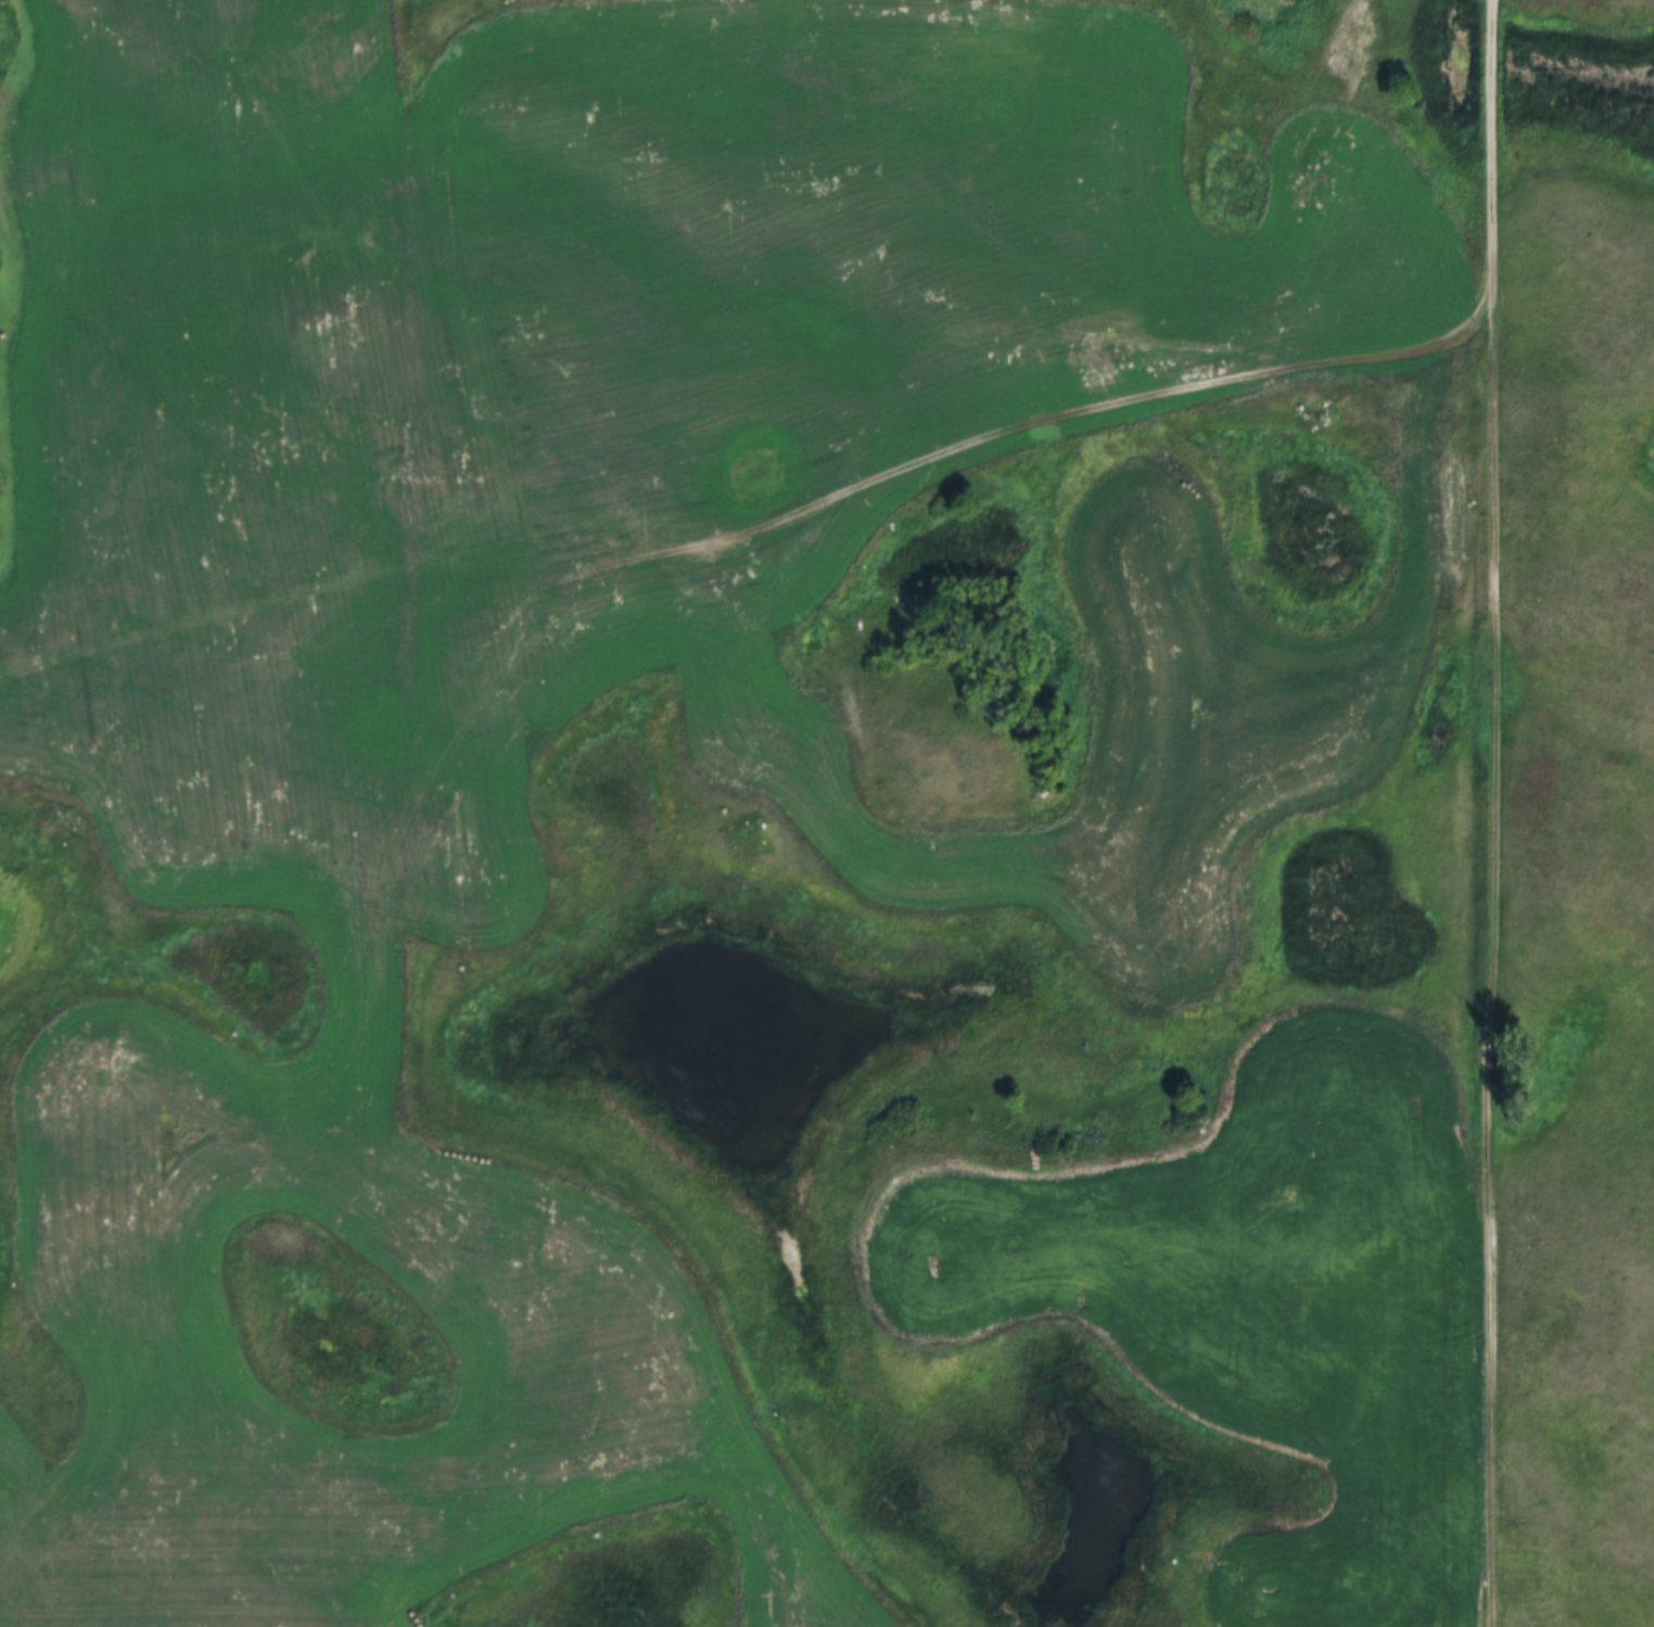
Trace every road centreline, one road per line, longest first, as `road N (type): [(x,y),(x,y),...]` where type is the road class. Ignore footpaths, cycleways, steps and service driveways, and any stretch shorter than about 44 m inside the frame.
road 1 (track): [(1490,1626),(1485,1034),(1493,0)]

